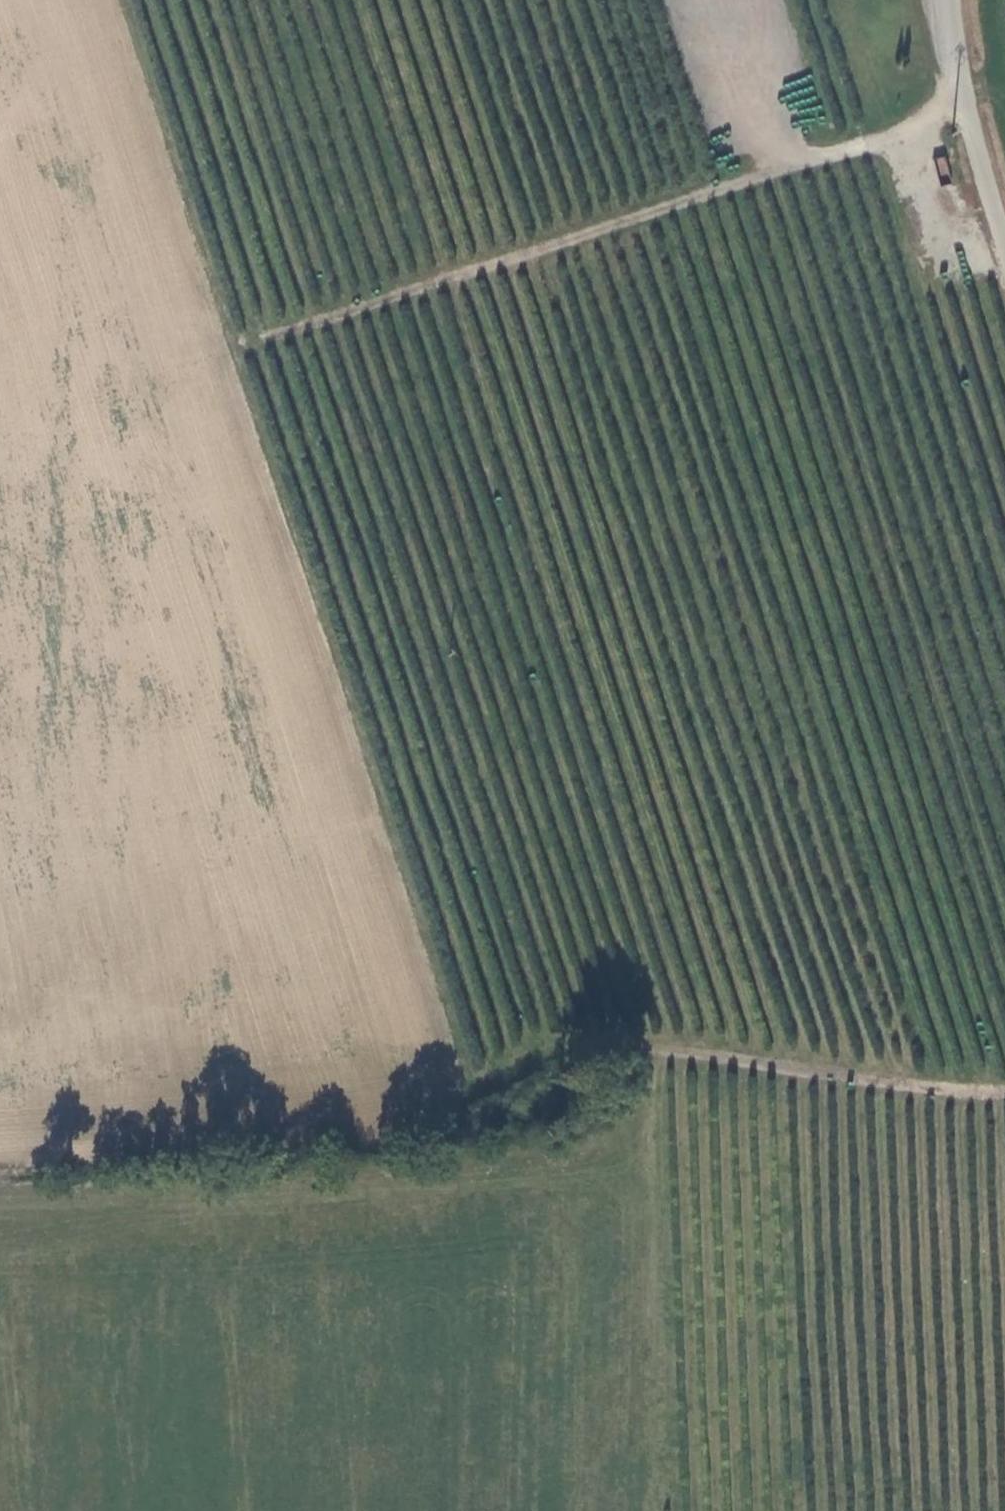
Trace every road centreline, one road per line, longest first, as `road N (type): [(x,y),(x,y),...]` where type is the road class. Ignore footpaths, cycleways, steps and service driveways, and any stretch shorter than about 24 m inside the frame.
road 1 (track): [(233,343),(907,131),(964,102)]
road 2 (track): [(1004,1094),(662,1051)]
road 3 (unclassified): [(948,0),(968,120),(1004,240)]

